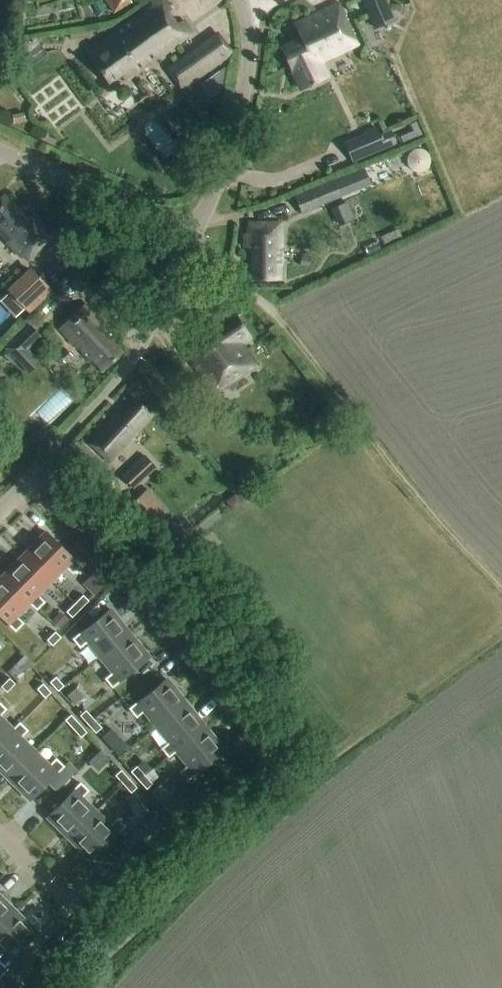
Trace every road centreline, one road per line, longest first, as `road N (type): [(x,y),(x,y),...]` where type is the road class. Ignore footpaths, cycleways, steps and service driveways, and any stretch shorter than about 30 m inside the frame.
road 1 (track): [(501,588),(272,314),(192,236)]
road 2 (residential): [(265,732),(45,463)]
road 3 (track): [(265,732),(276,753),(270,772),(109,911),(84,917)]
road 4 (residential): [(45,463),(125,372),(192,236)]
road 5 (residential): [(192,236),(225,161),(247,71),(241,0)]
road 6 (residential): [(192,236),(0,151)]

